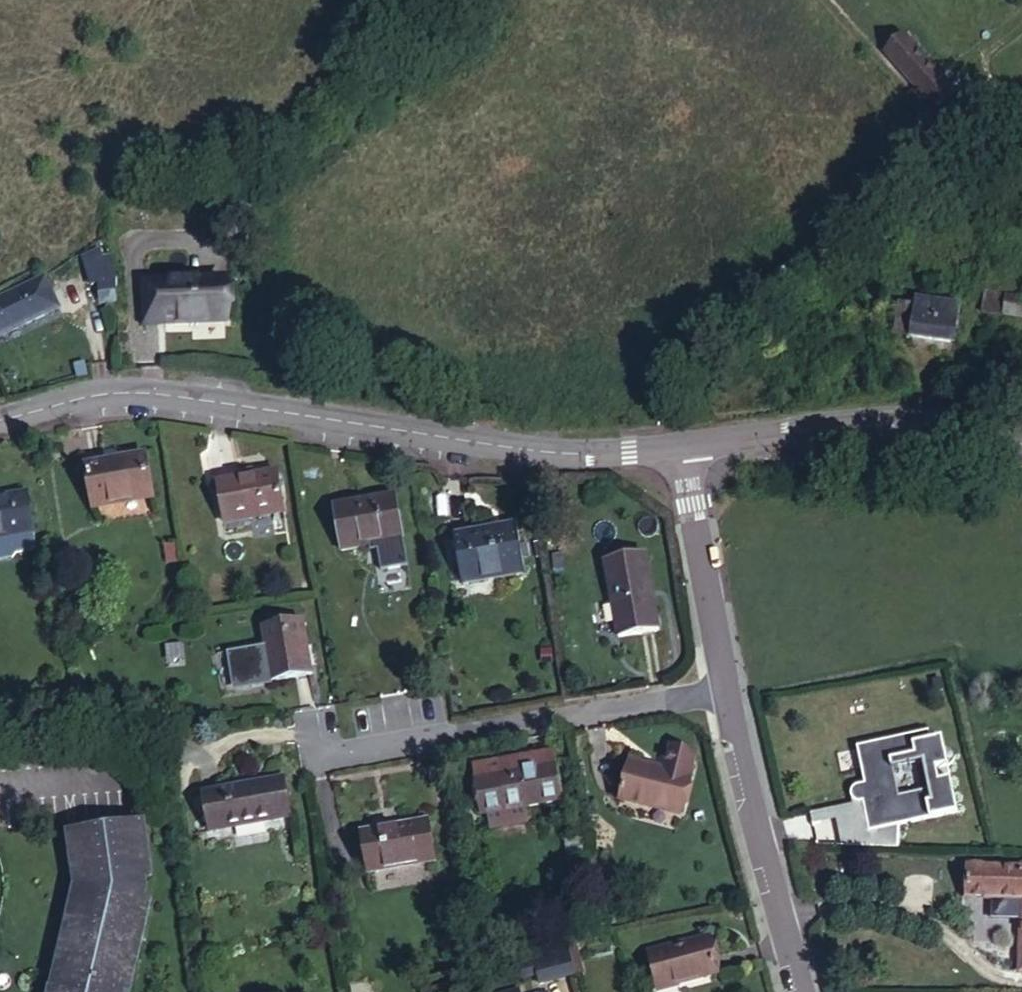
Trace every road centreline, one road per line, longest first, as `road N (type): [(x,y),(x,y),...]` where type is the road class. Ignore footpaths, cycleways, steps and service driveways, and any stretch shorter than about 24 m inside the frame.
road 1 (tertiary): [(680,445),(587,452),(468,445),(140,389),(0,411)]
road 2 (residential): [(311,758),(721,687)]
road 3 (tertiary): [(1021,443),(850,423),(680,445)]
road 4 (residential): [(721,687),(800,991)]
road 5 (residential): [(680,445),(721,687)]

